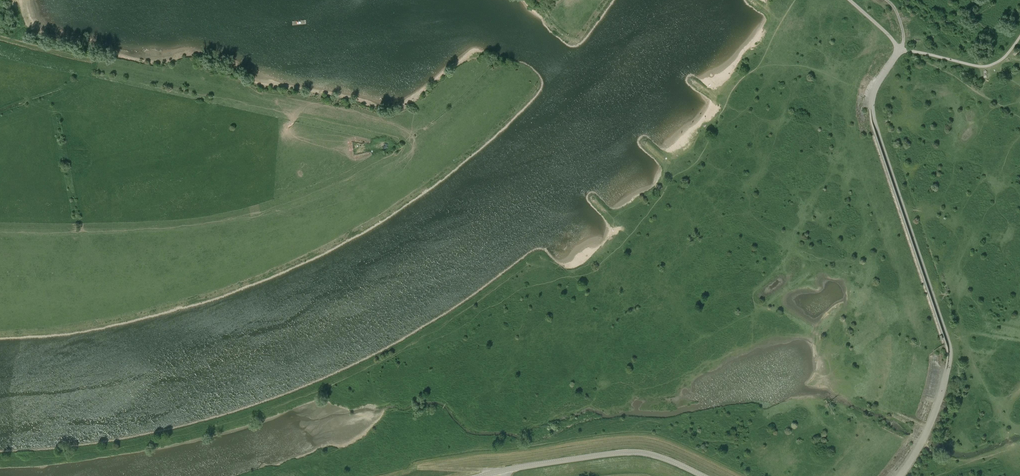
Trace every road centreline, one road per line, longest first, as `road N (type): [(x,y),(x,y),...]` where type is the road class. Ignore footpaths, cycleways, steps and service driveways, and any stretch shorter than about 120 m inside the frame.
road 1 (unclassified): [(902,475),(934,417),(951,354),(874,119),(874,95),(899,49),(849,0)]
road 2 (tertiary): [(483,475),(633,452),(703,475)]

